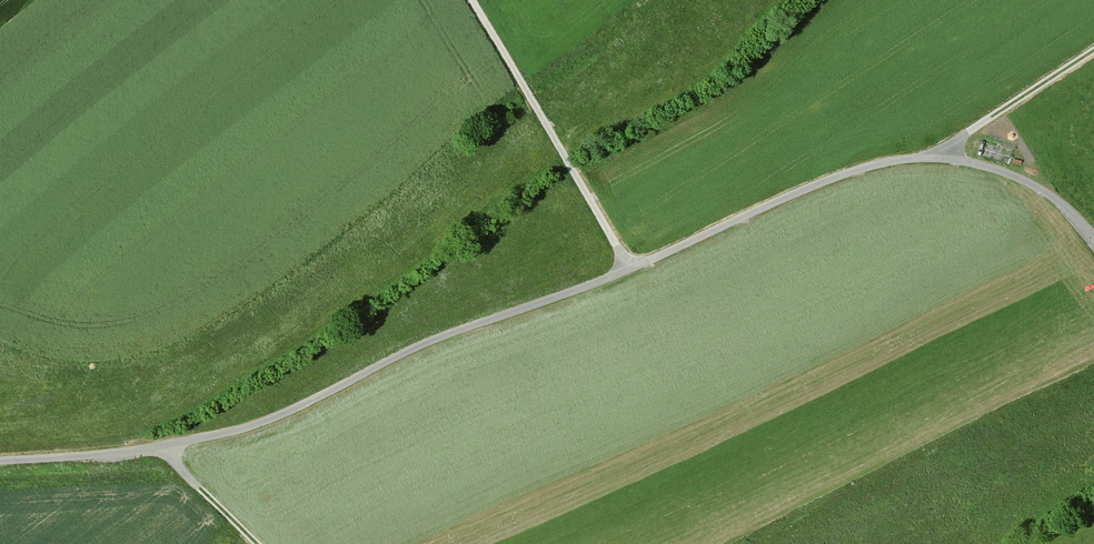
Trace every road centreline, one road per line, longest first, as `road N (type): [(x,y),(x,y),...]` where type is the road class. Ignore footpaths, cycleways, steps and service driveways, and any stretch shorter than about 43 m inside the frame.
road 1 (track): [(0,461),(123,452),(254,424),(428,341),(604,279),(809,188),(886,162),(943,158),(998,170),(1052,197),(1093,238)]
road 2 (track): [(473,0),(630,269)]
road 3 (track): [(1093,50),(968,132),(943,158)]
road 4 (track): [(257,543),(180,468),(167,444)]

